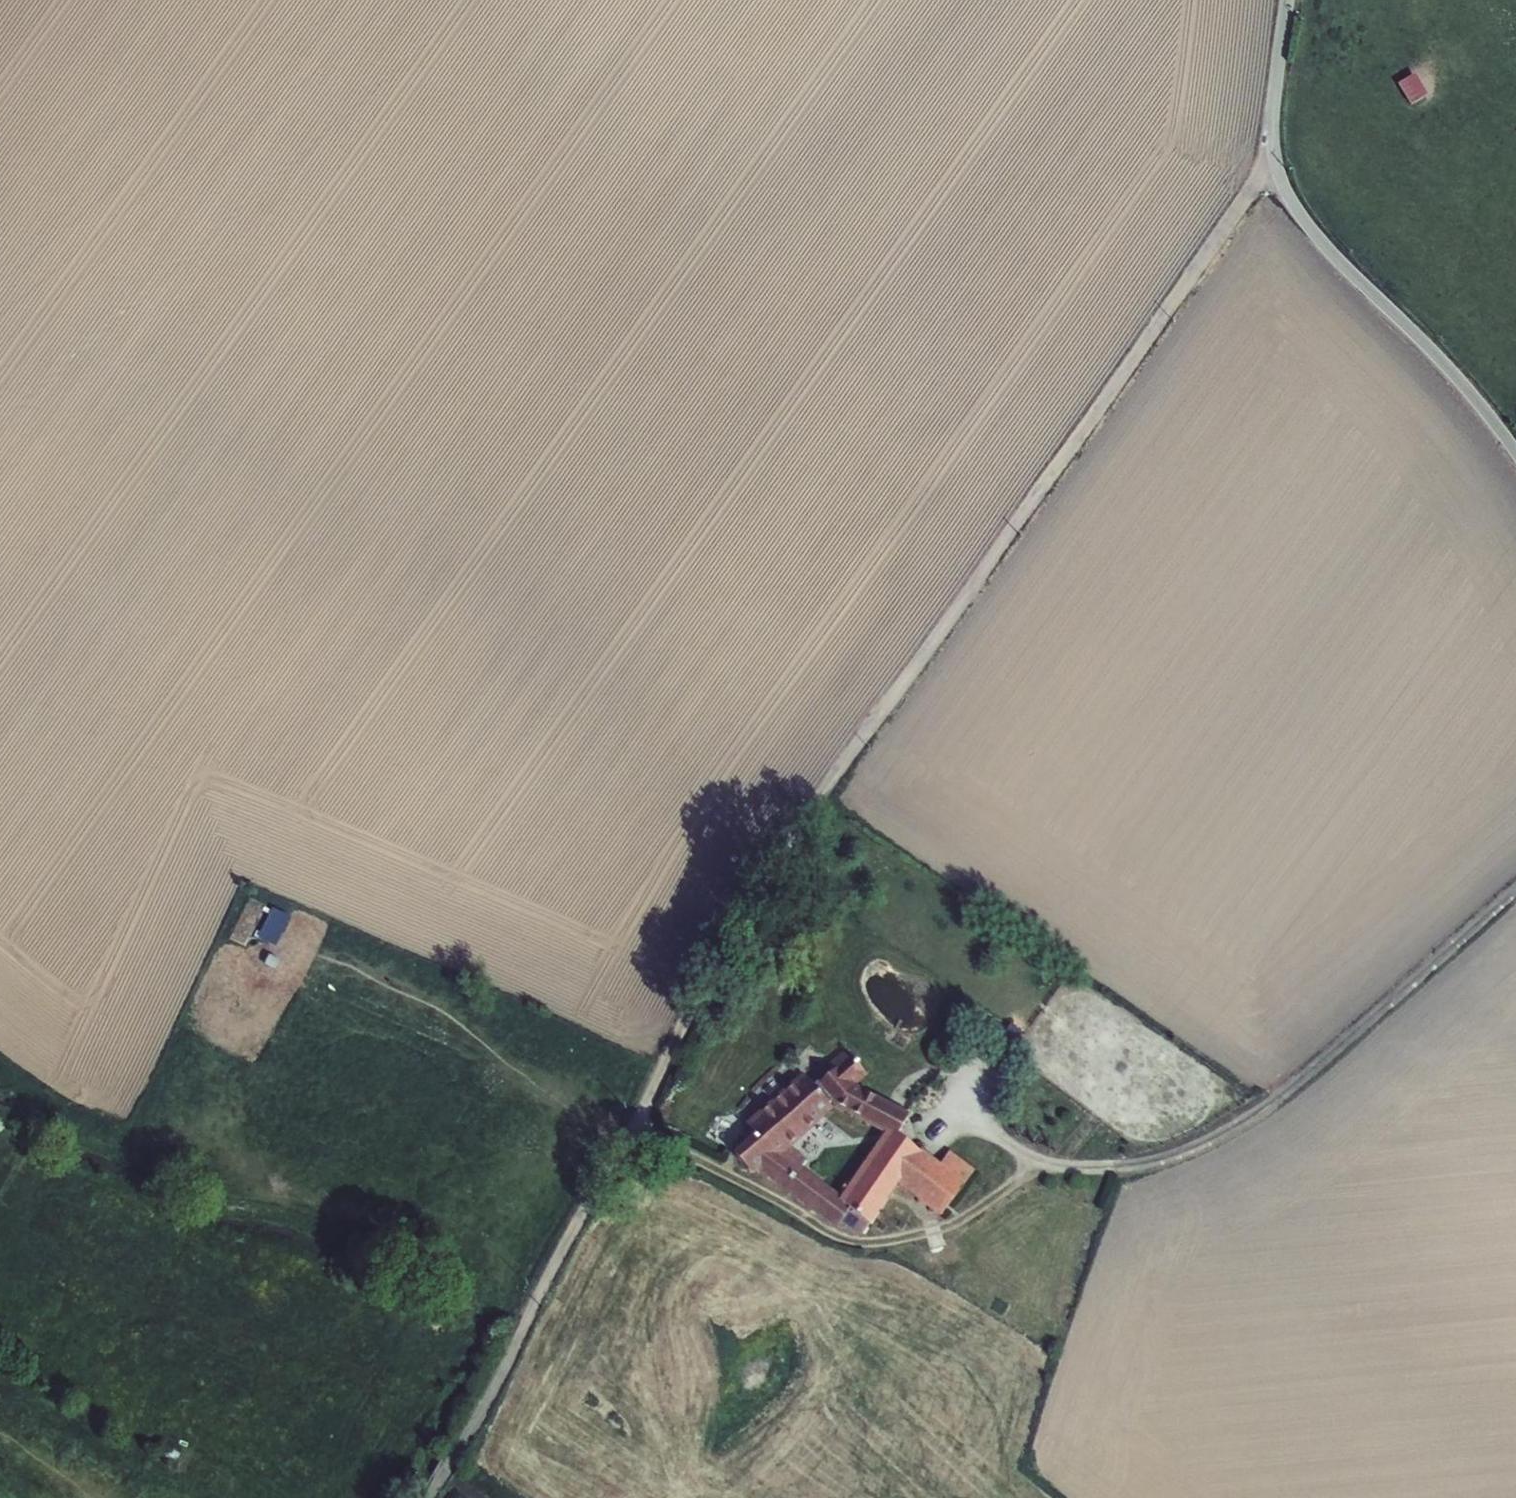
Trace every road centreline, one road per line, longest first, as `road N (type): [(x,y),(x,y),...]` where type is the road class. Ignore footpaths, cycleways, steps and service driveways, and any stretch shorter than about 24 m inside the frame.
road 1 (unclassified): [(1515,451),(1464,385),(1329,248),(1286,190),(1271,136),(1288,0)]

